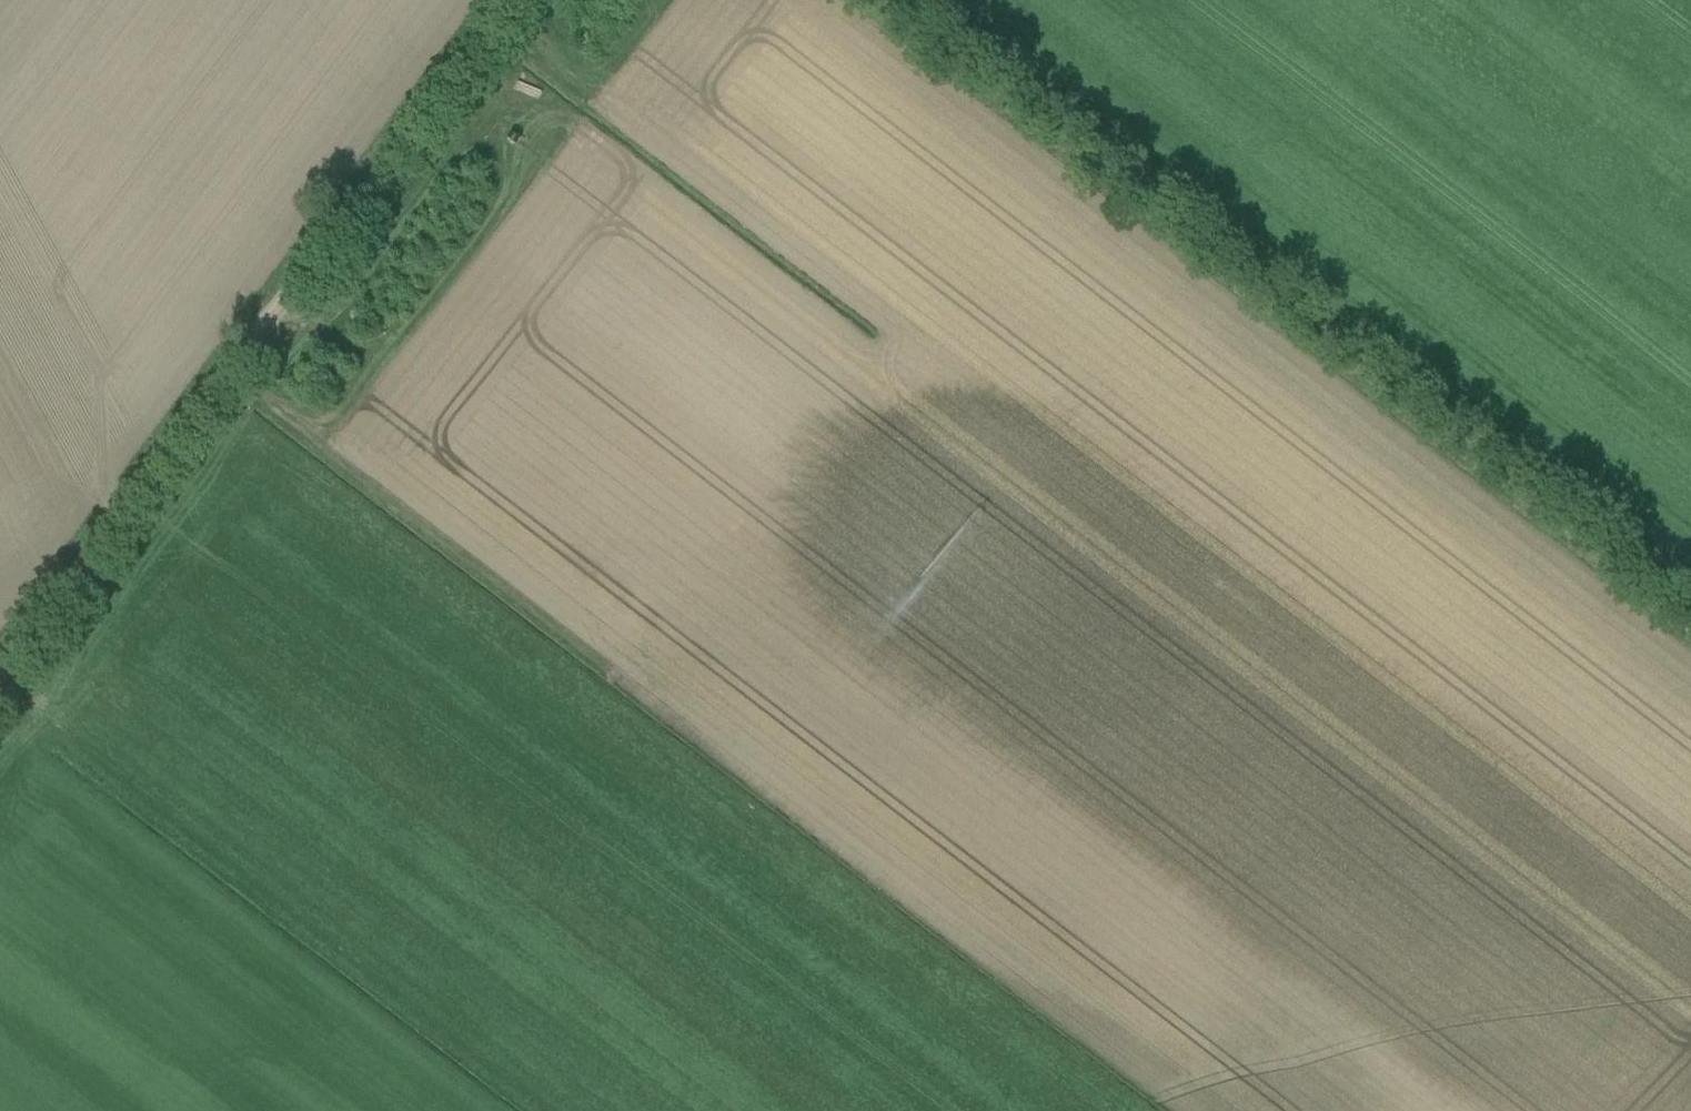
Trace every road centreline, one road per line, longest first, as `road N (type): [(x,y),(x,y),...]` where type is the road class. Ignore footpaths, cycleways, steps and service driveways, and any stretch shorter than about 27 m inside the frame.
road 1 (track): [(0,672),(512,0)]

